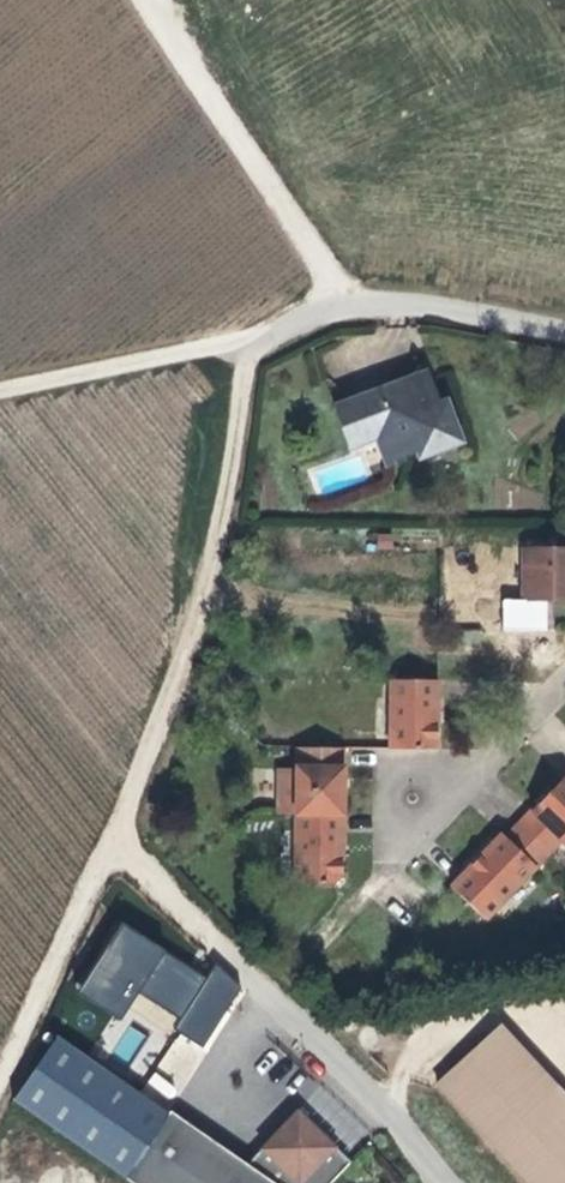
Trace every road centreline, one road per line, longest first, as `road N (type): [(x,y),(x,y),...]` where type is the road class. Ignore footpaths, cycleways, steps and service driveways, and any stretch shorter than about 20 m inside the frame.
road 1 (residential): [(564,332),(378,301),(325,311),(256,352),(246,369),(198,608),(117,840)]
road 2 (residential): [(117,840),(449,1182)]
road 3 (track): [(277,335),(0,388)]
road 4 (residential): [(117,840),(0,1081)]
road 5 (residential): [(564,678),(444,802),(403,798)]
road 6 (residential): [(542,47),(514,167)]

